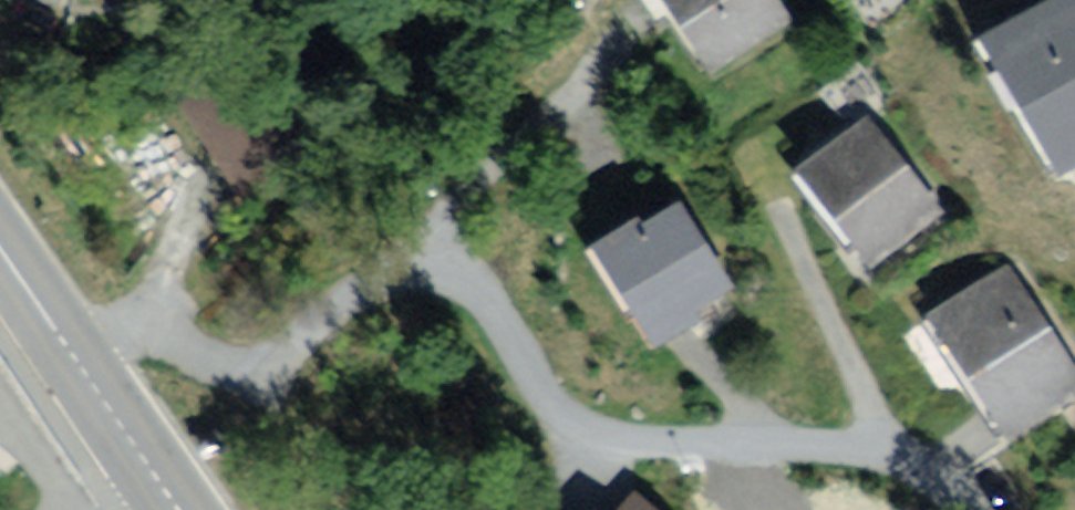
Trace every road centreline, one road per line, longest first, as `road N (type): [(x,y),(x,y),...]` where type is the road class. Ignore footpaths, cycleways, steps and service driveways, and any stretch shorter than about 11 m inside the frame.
road 1 (residential): [(68,343),(178,339),(263,374),(392,287),(476,302),(603,425),(747,463),(923,465),(990,509)]
road 2 (primary): [(182,509),(68,343)]
road 3 (primary): [(68,343),(0,243)]

